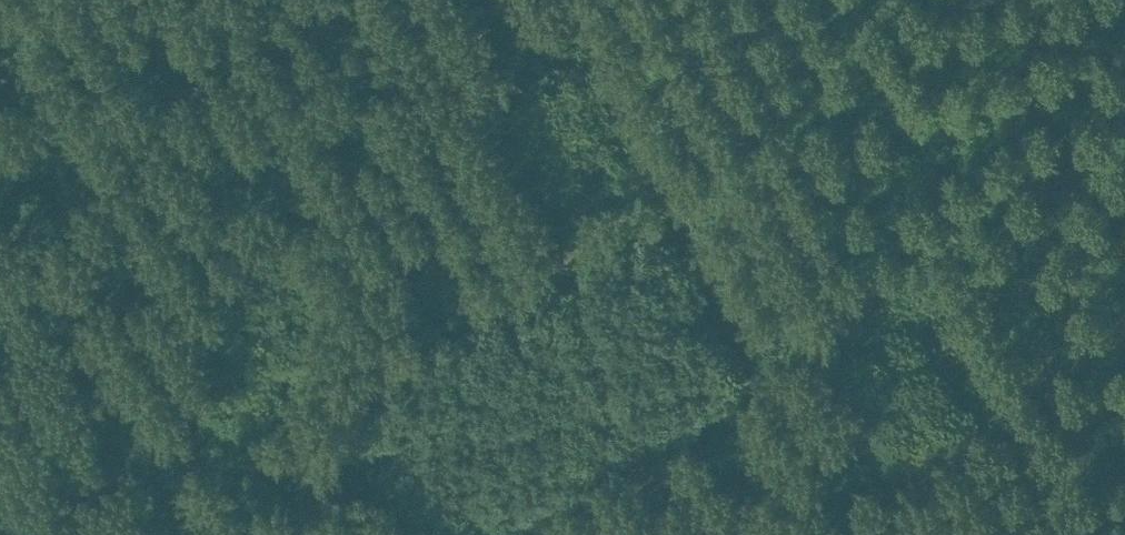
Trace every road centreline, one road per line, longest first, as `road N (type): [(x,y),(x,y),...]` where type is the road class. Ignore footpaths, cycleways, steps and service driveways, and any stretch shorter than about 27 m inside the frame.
road 1 (track): [(0,497),(615,392)]
road 2 (track): [(615,392),(491,0)]
road 3 (track): [(654,534),(615,392)]

